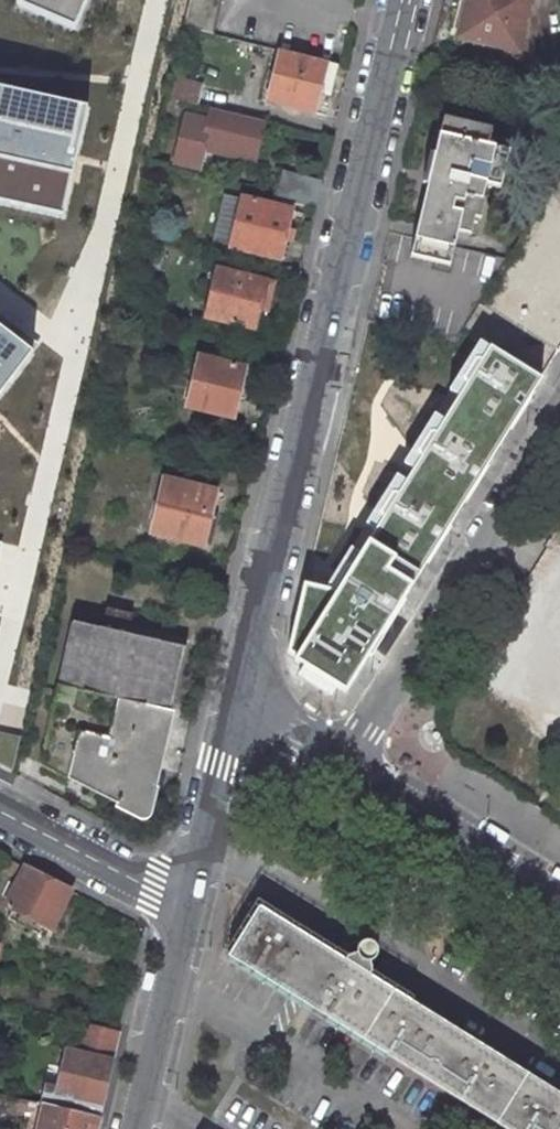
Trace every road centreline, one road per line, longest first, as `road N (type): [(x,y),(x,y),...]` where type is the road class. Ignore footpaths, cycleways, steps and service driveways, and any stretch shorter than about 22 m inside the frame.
road 1 (residential): [(234,694),(402,0)]
road 2 (residential): [(559,401),(344,762)]
road 3 (residential): [(344,762),(559,898)]
road 4 (residential): [(134,1128),(184,904)]
road 5 (residential): [(184,904),(234,694)]
road 6 (residential): [(0,812),(184,904)]
road 7 (residential): [(234,694),(344,762)]

